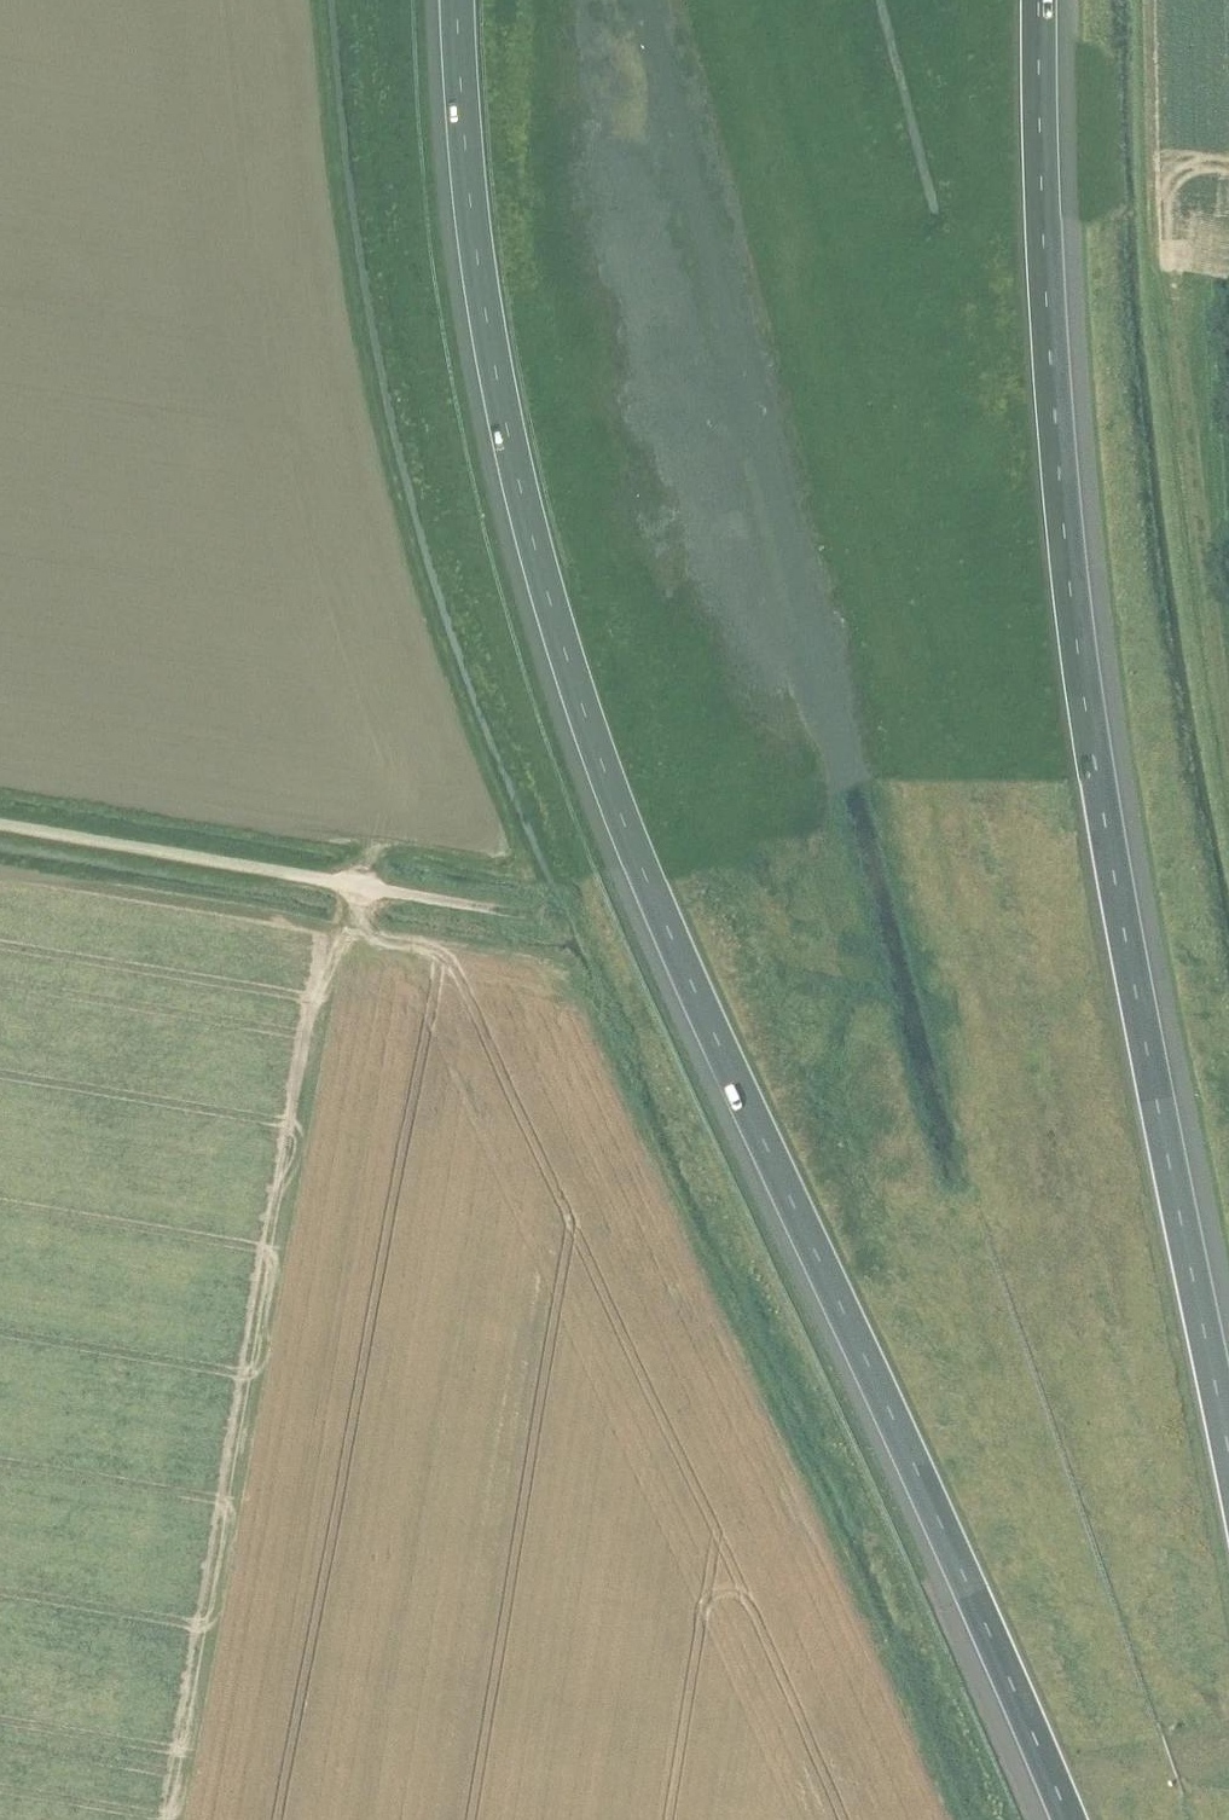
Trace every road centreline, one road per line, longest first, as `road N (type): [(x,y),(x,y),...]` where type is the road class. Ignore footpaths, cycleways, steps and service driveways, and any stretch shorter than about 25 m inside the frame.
road 1 (track): [(994,1819),(634,1032),(472,631),(398,352),(358,0)]
road 2 (motorway): [(459,0),(488,324),(537,551),(587,718),(695,993),(1069,1819)]
road 3 (motorway): [(1228,1456),(1085,705),(1050,351),(1040,0)]
road 4 (track): [(373,935),(362,887),(373,861),(401,852),(490,865),(508,842),(387,469),(350,283),(316,0)]
road 5 (unclassified): [(541,917),(0,825)]
road 6 (track): [(1228,734),(1189,485),(1166,249)]

